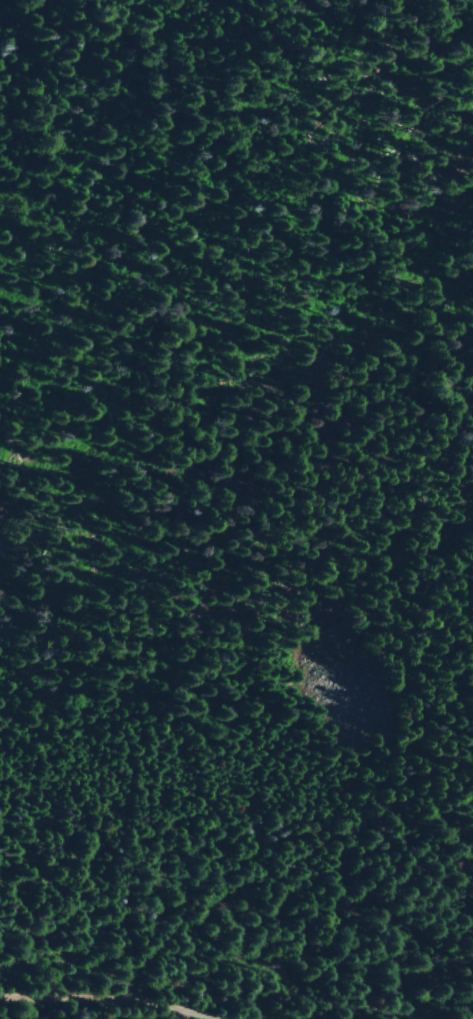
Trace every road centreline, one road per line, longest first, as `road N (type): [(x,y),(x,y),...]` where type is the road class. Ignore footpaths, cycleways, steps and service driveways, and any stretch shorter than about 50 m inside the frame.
road 1 (residential): [(220,1018),(102,996),(0,999)]

